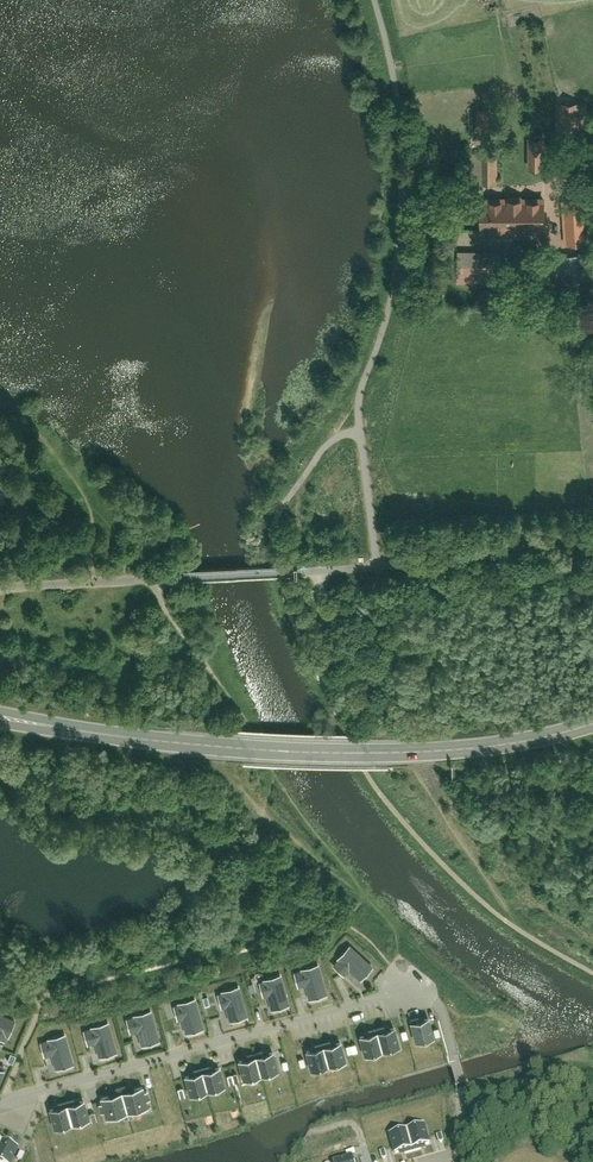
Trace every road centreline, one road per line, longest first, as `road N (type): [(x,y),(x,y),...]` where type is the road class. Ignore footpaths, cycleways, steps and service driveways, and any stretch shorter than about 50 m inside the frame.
road 1 (tertiary): [(592,721),(515,740),(366,750),(172,740),(0,713)]
road 2 (residential): [(0,1102),(406,989)]

